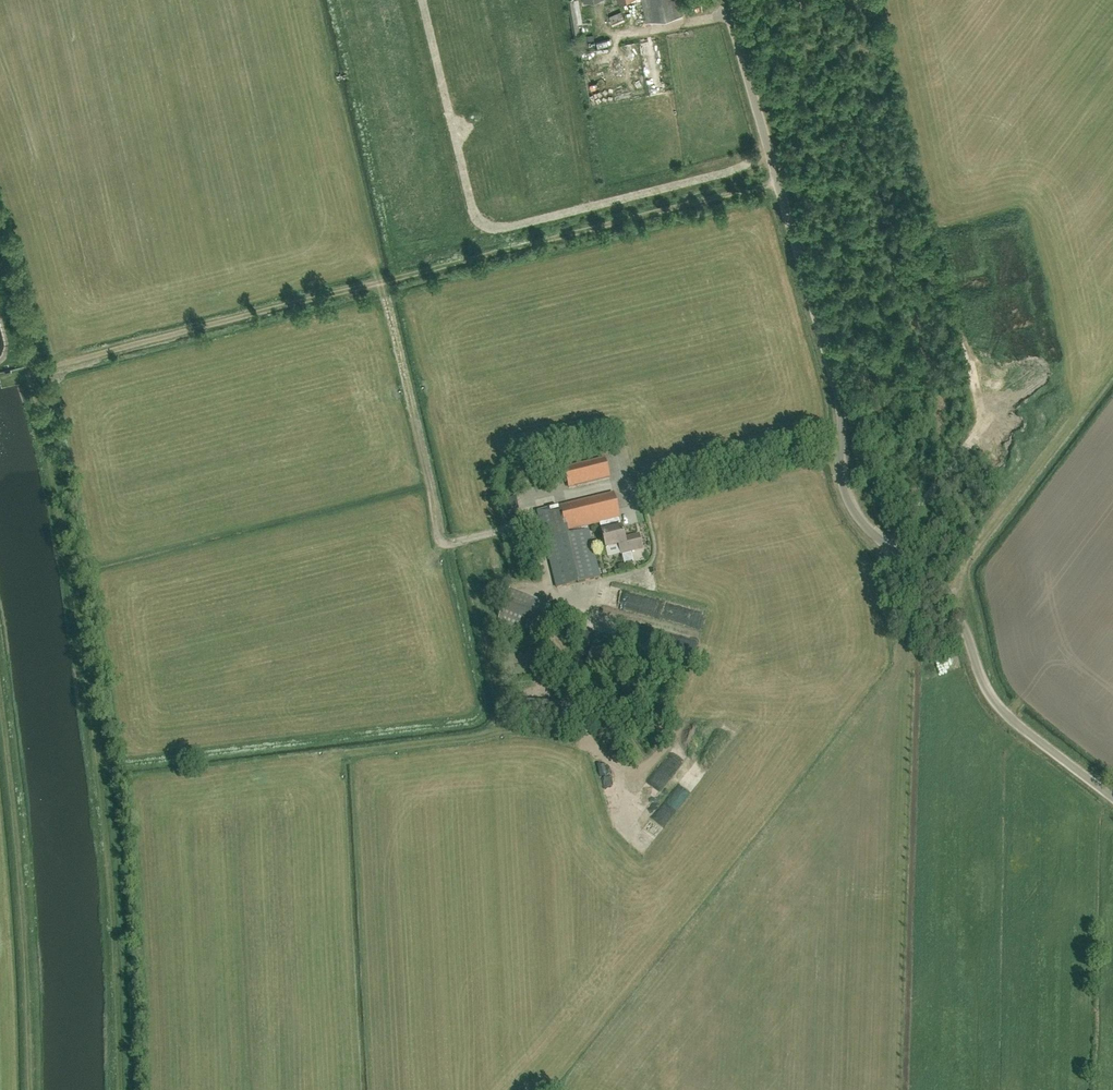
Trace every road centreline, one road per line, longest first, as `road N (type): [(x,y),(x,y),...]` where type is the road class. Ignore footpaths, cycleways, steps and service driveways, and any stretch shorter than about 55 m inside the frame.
road 1 (unclassified): [(1112,797),(995,702),(956,610),(877,538),(845,494),(831,376),(727,0)]
road 2 (track): [(778,184),(28,372)]
road 3 (track): [(28,372),(74,580),(103,772),(121,1089)]
road 4 (track): [(0,671),(22,865),(34,1089)]

